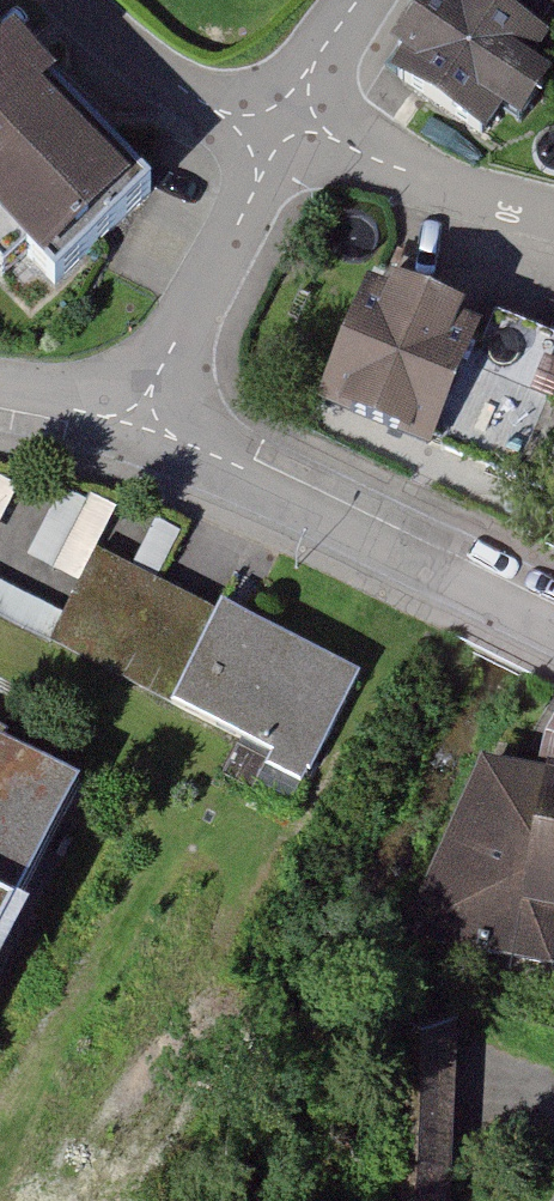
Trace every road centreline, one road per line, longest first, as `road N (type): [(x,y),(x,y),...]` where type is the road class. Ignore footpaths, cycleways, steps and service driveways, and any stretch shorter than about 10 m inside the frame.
road 1 (residential): [(144,413),(186,444),(553,625)]
road 2 (residential): [(276,124),(256,188),(144,413)]
road 3 (residential): [(553,211),(402,170),(276,124)]
road 4 (residential): [(276,124),(215,111),(74,0)]
road 5 (residential): [(358,0),(276,124)]
road 6 (residential): [(0,389),(91,413),(144,413)]

